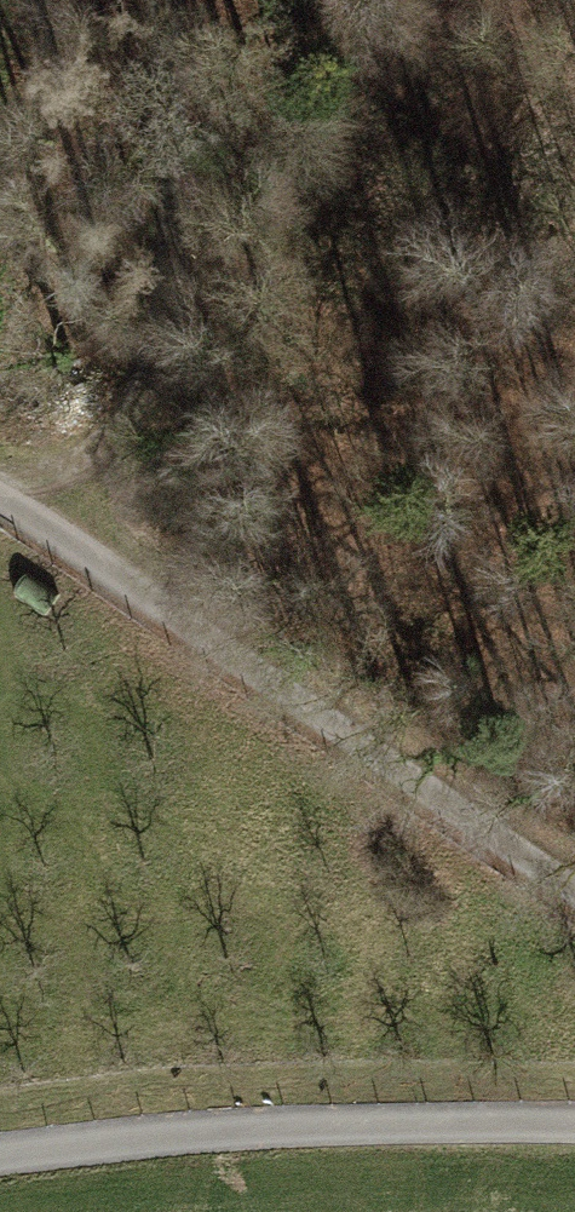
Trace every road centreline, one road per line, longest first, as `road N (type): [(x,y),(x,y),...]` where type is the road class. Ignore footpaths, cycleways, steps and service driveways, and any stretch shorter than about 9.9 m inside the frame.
road 1 (track): [(574,892),(0,500)]
road 2 (track): [(0,488),(103,449),(178,347),(153,0)]
road 3 (track): [(0,1158),(170,1135),(574,1124)]

